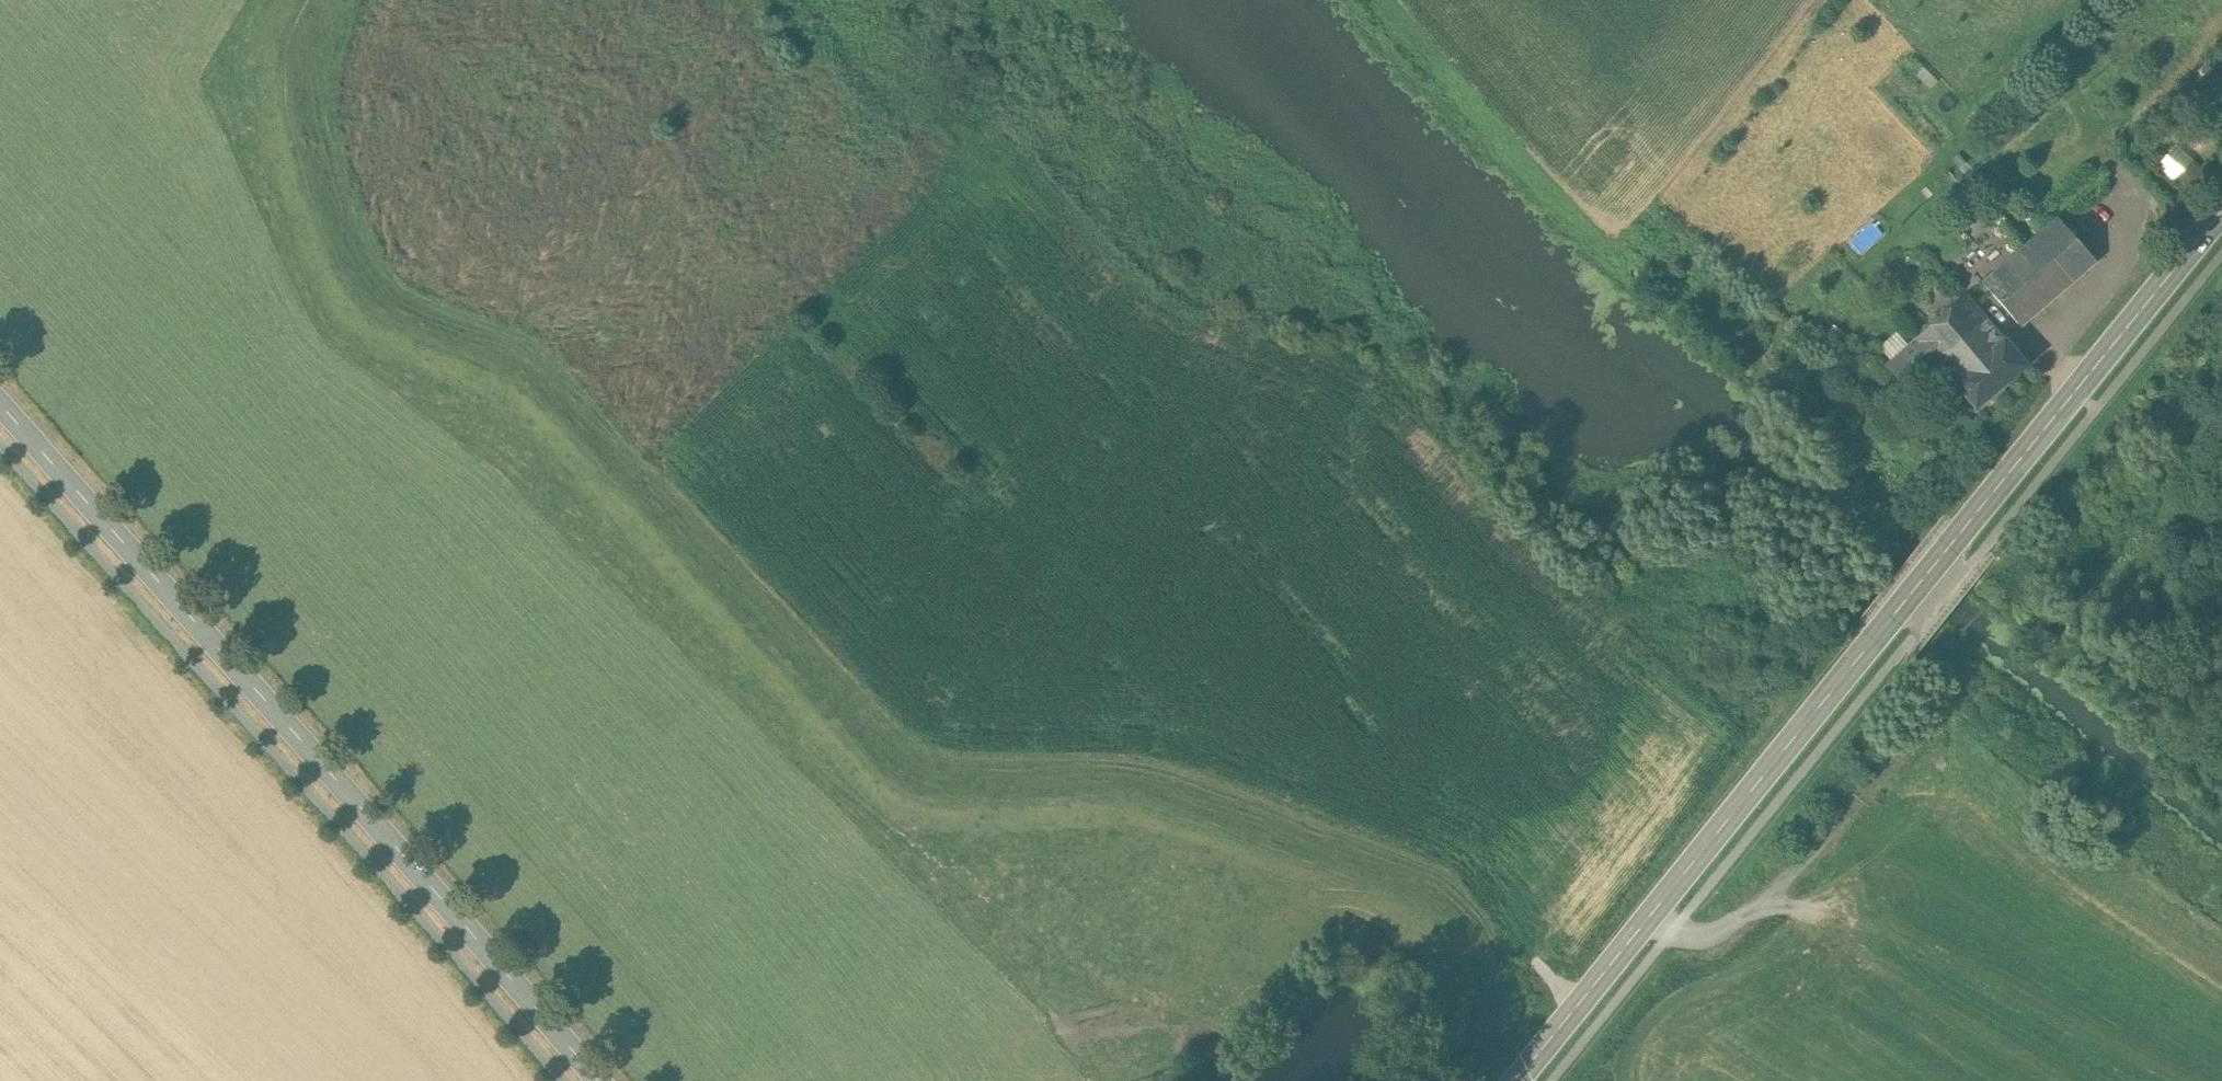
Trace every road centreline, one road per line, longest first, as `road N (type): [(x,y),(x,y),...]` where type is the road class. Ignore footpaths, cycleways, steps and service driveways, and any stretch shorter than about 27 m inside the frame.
road 1 (secondary): [(2221,212),(1524,1080)]
road 2 (tertiary): [(0,404),(489,947),(600,1080)]
road 3 (track): [(1658,914),(1699,937),(1769,904),(1924,727),(1992,781)]

